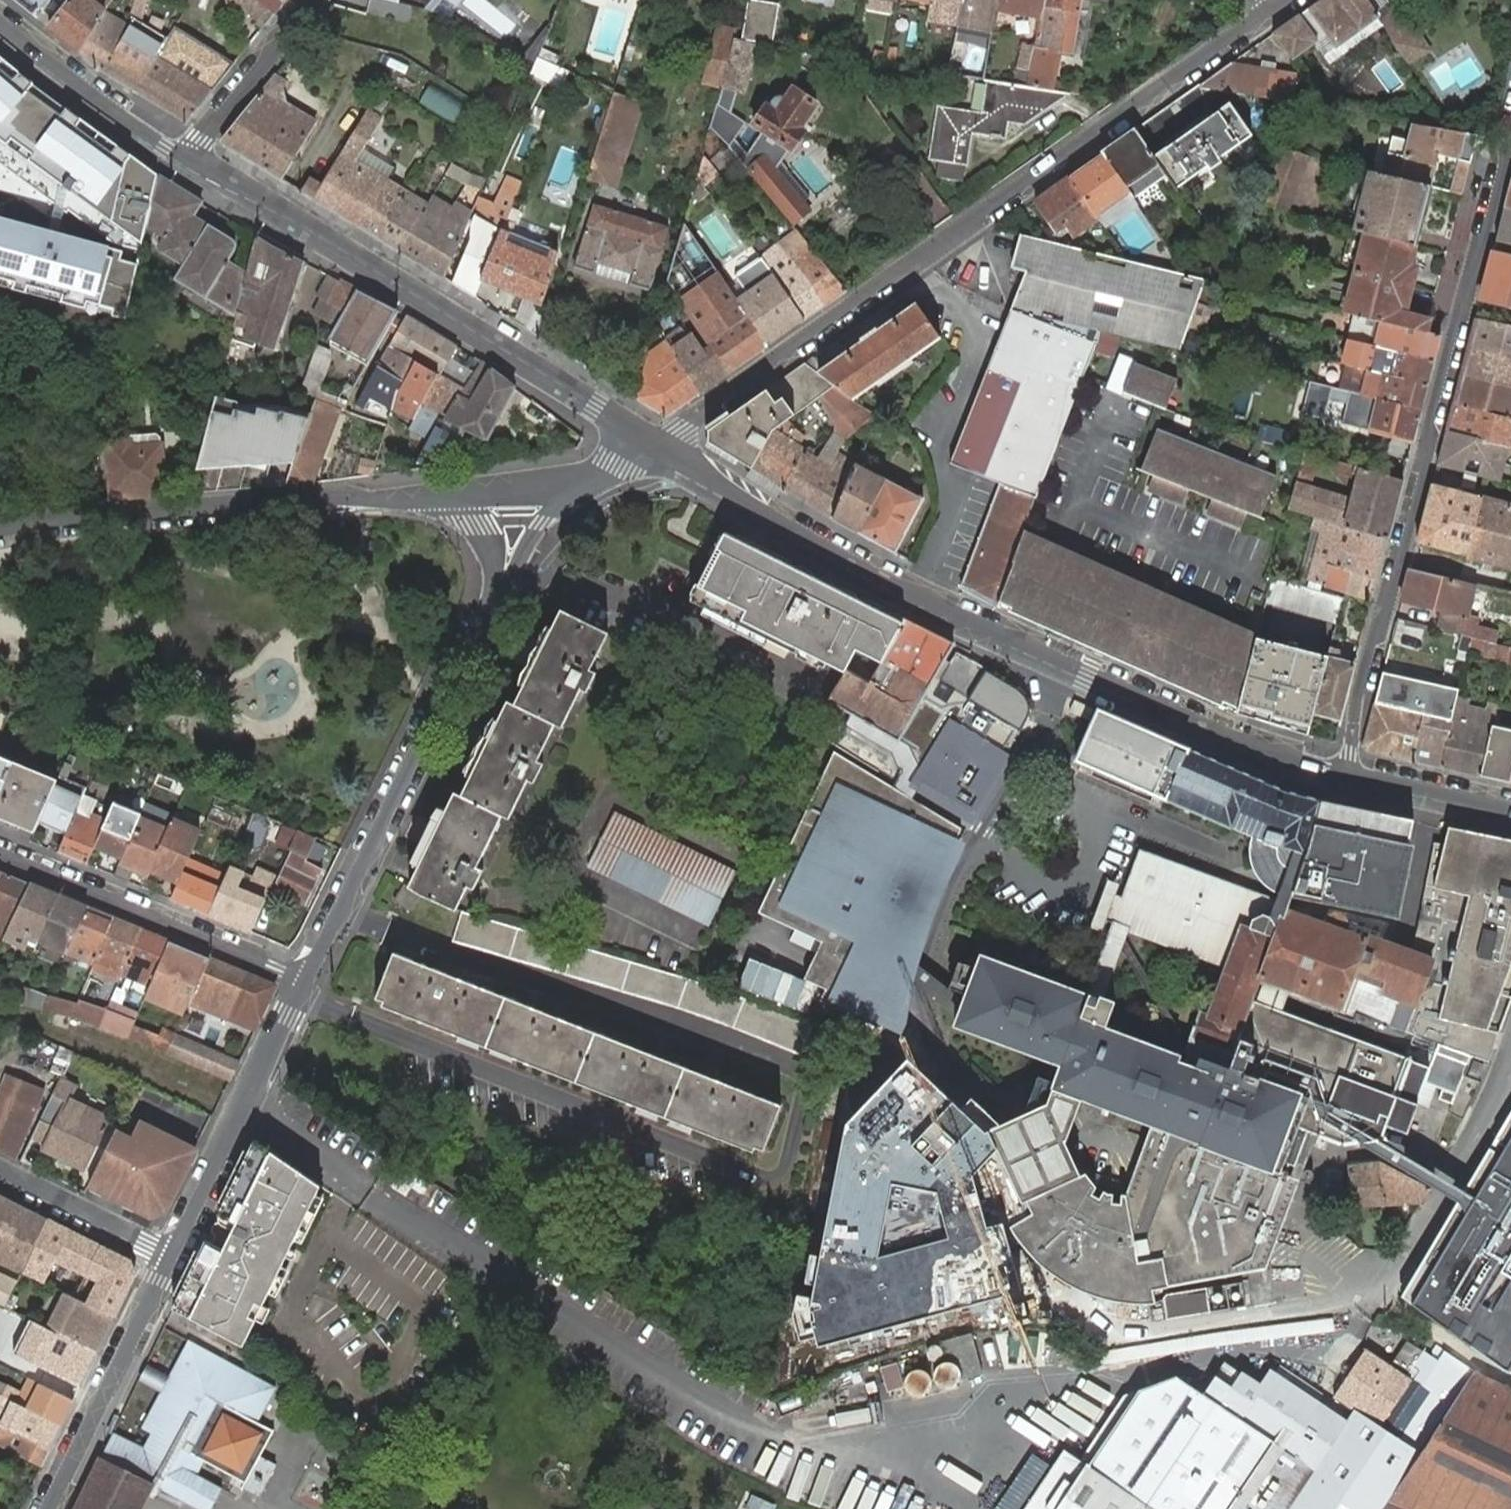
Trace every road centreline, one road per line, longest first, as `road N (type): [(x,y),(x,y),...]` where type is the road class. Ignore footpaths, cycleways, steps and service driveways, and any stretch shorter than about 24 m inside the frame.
road 1 (residential): [(1295,0),(651,443)]
road 2 (secondary): [(651,443),(836,556),(982,628),(1191,724),(1345,779)]
road 3 (residential): [(1510,145),(1358,693),(1345,779)]
road 4 (secondary): [(192,163),(294,218),(651,443)]
road 5 (residential): [(446,496),(337,495),(0,529)]
road 6 (residential): [(304,985),(491,605)]
road 7 (residential): [(0,855),(304,985)]
road 8 (residential): [(171,1259),(304,985)]
road 9 (residential): [(1362,1319),(1499,1109),(1510,1068)]
road 10 (residential): [(49,1508),(171,1259)]
road 11 (secondary): [(0,24),(192,163)]
road 12 (residential): [(315,0),(192,163)]
road 13 (residential): [(0,1173),(171,1259)]
road 14 (secondary): [(1345,779),(1510,815)]
road 15 (residential): [(491,605),(570,488)]
road 16 (unclassified): [(491,605),(488,541),(446,496)]
road 17 (residential): [(570,488),(446,496)]

